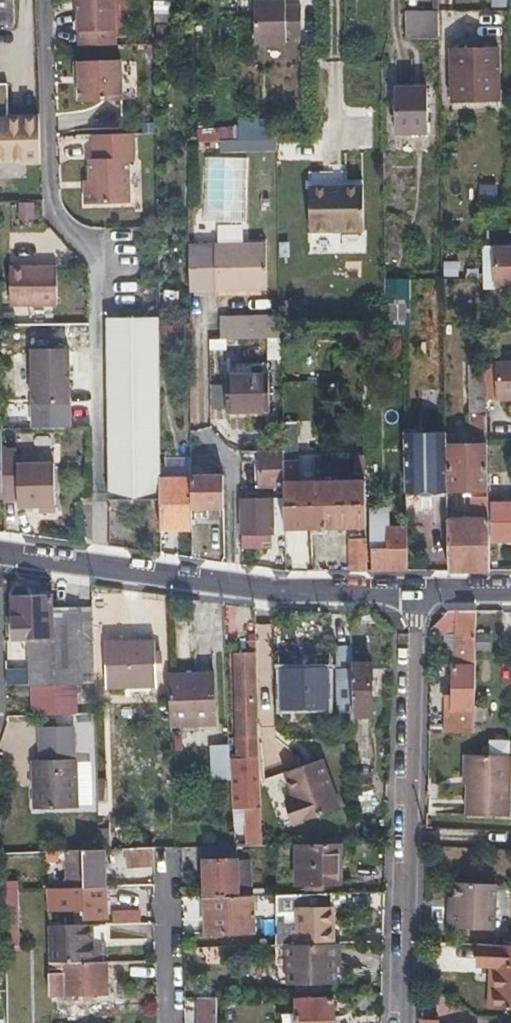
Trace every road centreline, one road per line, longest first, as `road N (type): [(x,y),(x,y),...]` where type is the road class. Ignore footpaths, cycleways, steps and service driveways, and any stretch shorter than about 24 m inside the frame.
road 1 (residential): [(400,1022),(414,596)]
road 2 (residential): [(0,553),(271,589),(414,596)]
road 3 (residential): [(174,885),(173,1022)]

